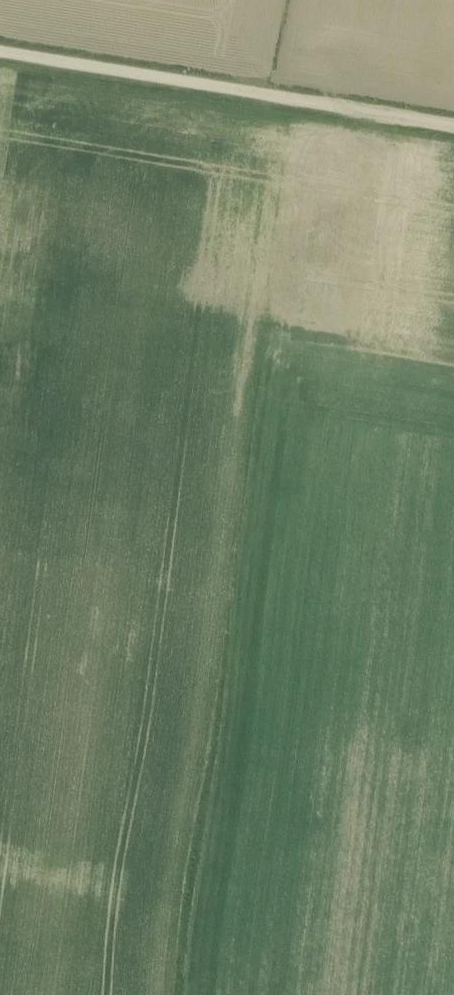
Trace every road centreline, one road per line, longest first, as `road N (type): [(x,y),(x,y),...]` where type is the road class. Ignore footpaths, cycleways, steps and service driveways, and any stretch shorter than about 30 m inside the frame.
road 1 (track): [(453,130),(0,56)]

